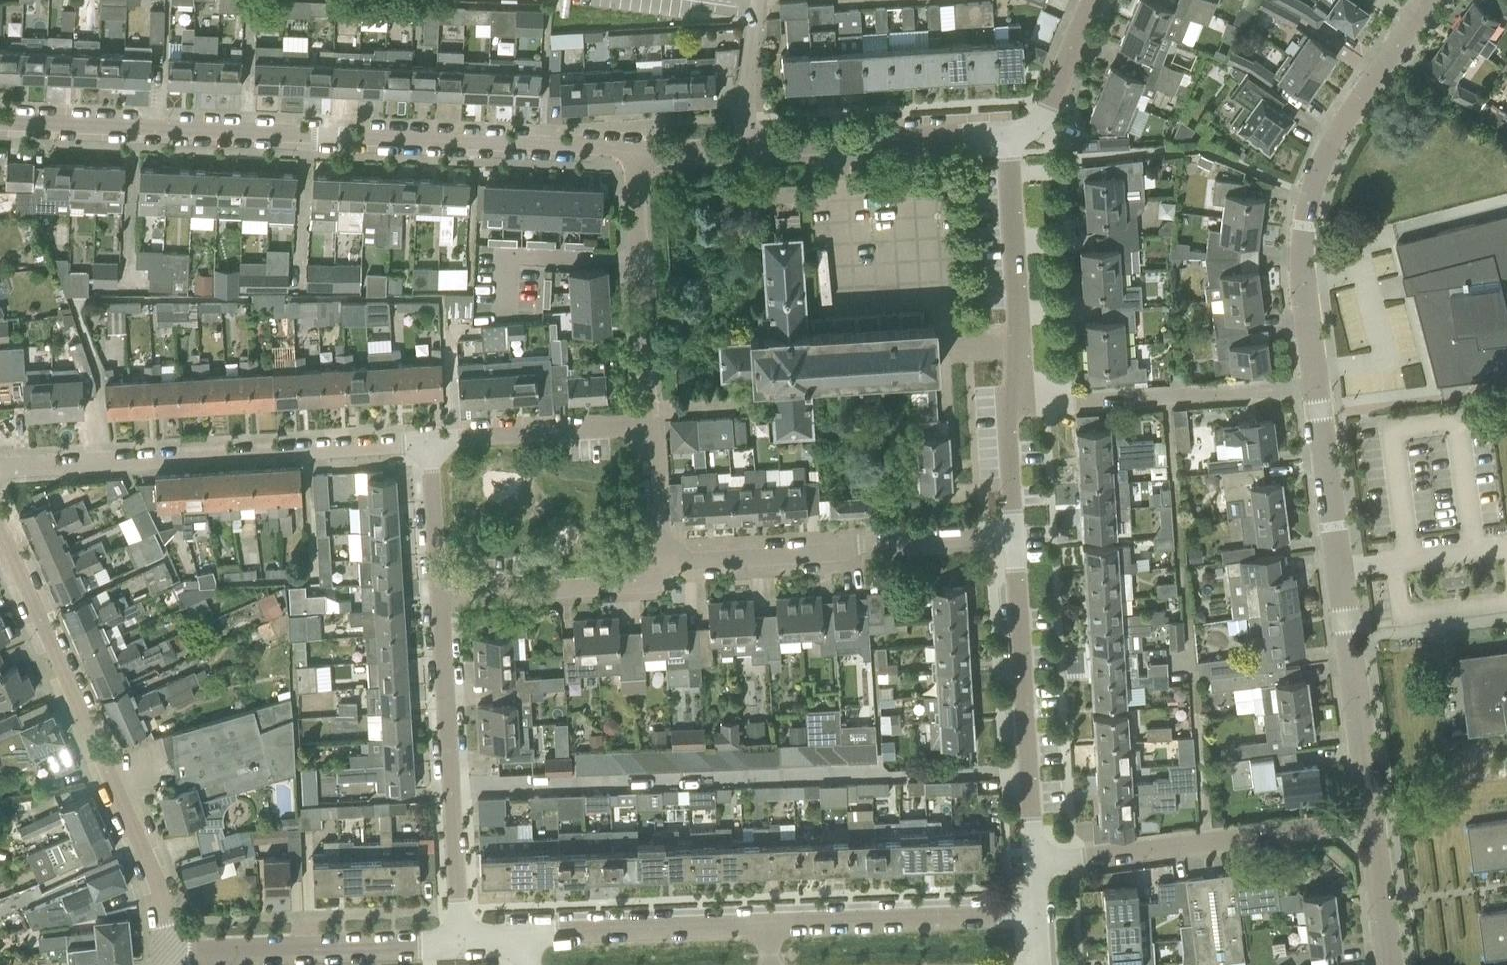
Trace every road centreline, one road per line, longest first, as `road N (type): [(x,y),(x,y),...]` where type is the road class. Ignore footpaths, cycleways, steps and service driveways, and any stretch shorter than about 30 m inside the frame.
road 1 (residential): [(0,116),(632,151)]
road 2 (residential): [(167,956),(171,921),(0,531)]
road 3 (residential): [(1369,832),(1315,391)]
road 4 (residential): [(1315,391),(1301,286),(1315,170),(1424,0)]
road 5 (residential): [(0,473),(403,444)]
road 6 (residential): [(664,567),(1015,536)]
road 7 (residential): [(1032,862),(1369,832)]
road 8 (residential): [(1032,862),(1015,536)]
road 9 (residential): [(1011,410),(1315,391)]
road 10 (residential): [(167,956),(457,944)]
road 11 (residential): [(1011,410),(1016,324),(1008,131)]
road 12 (residential): [(738,145),(1008,131)]
road 13 (residential): [(775,933),(1035,924)]
road 14 (residential): [(648,401),(632,151)]
road 15 (residential): [(534,942),(775,933)]
road 16 (residential): [(442,596),(641,584),(664,567)]
road 17 (residential): [(434,442),(650,427)]
road 18 (residential): [(450,785),(442,596)]
road 19 (residential): [(1008,131),(1030,129),(1047,111),(1092,0)]
road 20 (residential): [(457,944),(450,785)]
road 21 (residential): [(442,596),(434,442)]
road 22 (residential): [(756,0),(738,145)]
road 23 (residential): [(664,567),(650,427)]
road 24 (residential): [(1386,964),(1369,832)]
road 25 (residential): [(1015,536),(1011,410)]

